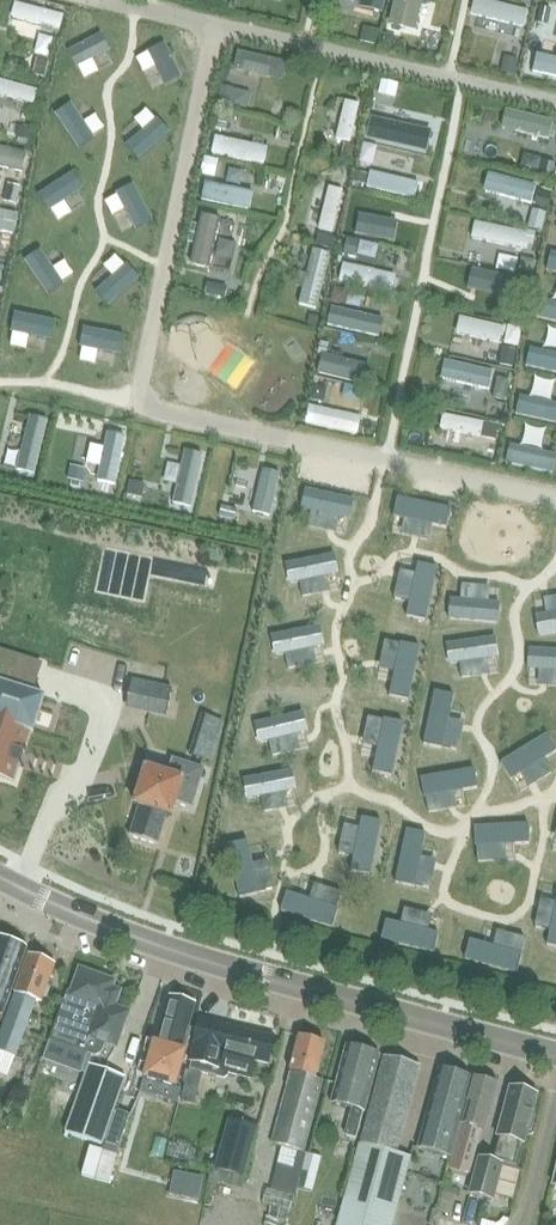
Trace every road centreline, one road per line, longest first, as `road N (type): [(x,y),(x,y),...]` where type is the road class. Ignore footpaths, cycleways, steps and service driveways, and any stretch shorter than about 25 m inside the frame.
road 1 (tertiary): [(555,1056),(175,956),(0,885)]

